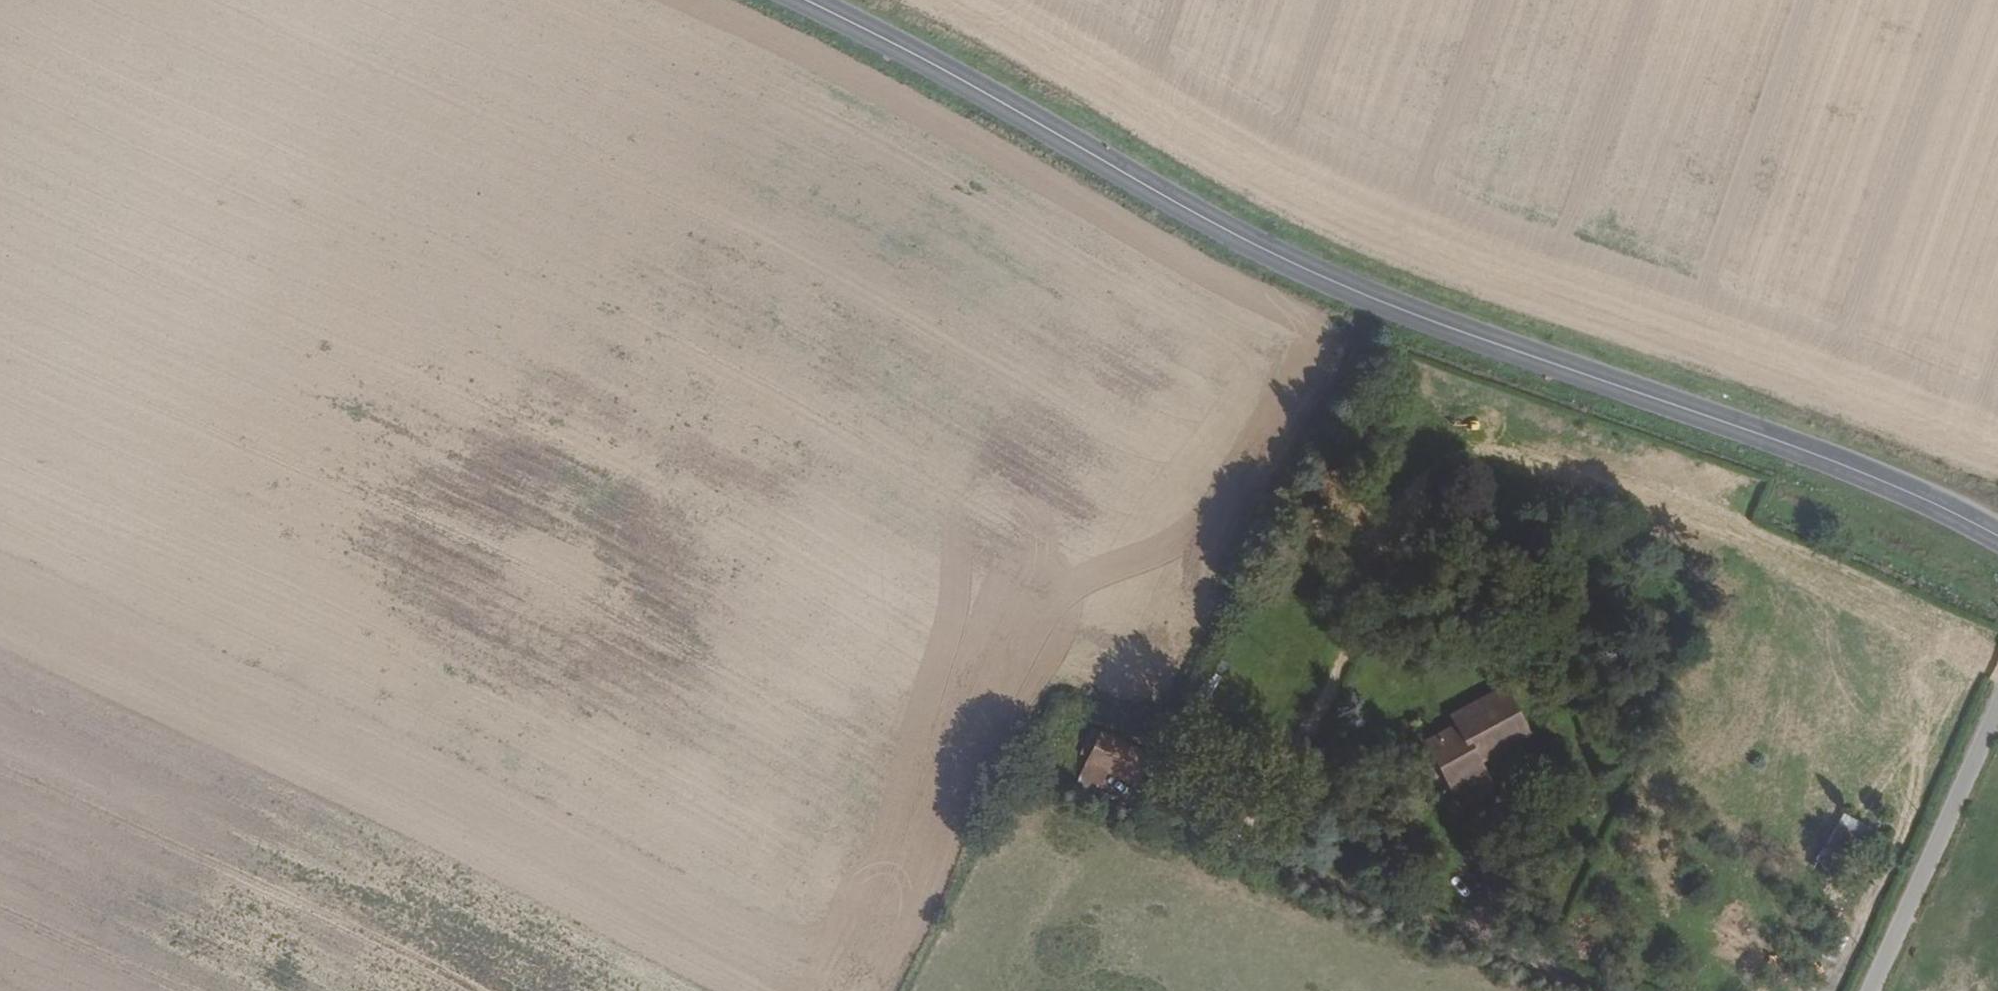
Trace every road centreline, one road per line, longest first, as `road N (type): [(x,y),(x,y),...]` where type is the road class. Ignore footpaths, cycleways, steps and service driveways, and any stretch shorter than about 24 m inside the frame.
road 1 (tertiary): [(805,0),(1253,244),(1423,321),(1774,437),(1925,496),(1997,537)]
road 2 (track): [(1868,990),(1997,704)]

